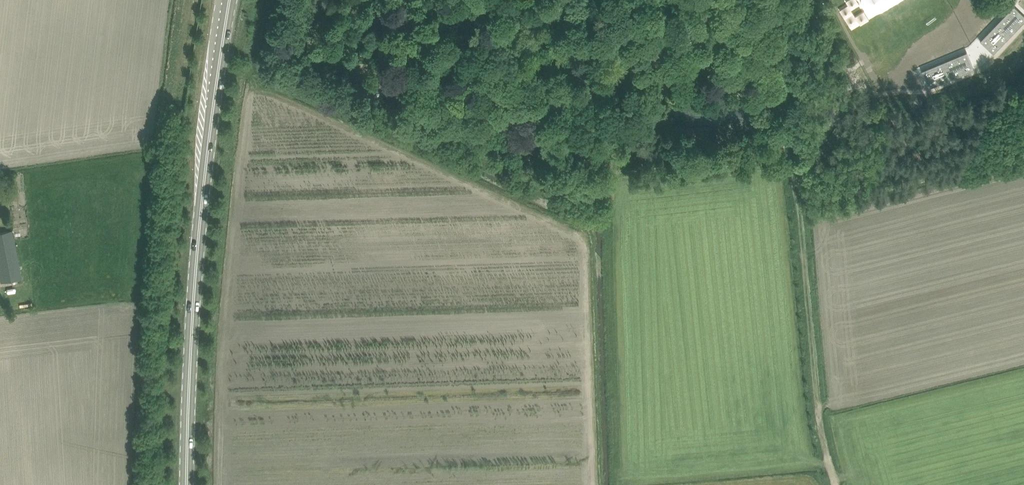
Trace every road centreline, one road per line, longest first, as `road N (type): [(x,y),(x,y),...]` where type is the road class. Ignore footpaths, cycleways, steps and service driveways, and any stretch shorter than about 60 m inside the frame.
road 1 (primary): [(187,484),(198,234),(229,0)]
road 2 (track): [(841,484),(826,442),(799,176)]

